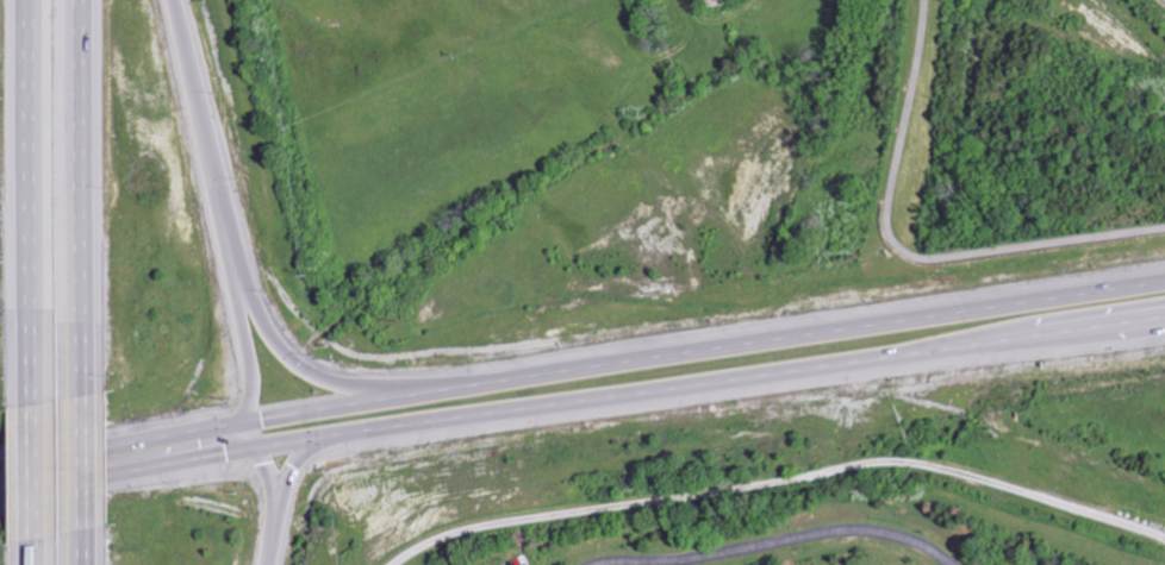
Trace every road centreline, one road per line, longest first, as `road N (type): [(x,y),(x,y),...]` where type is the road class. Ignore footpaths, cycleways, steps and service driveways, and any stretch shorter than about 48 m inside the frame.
road 1 (primary): [(1164,284),(391,402),(0,474)]
road 2 (primary): [(0,503),(386,438),(1164,326)]
road 3 (motorway): [(15,0),(30,408)]
road 4 (motorway): [(85,401),(91,0)]
road 5 (motorway): [(456,393),(316,376),(281,347),(224,253)]
road 6 (motorway): [(224,253),(170,0)]
road 7 (motorway): [(249,429),(249,375),(224,253)]
road 8 (motorway): [(264,564),(281,492),(295,470),(326,448)]
road 9 (motorway): [(264,564),(267,516),(249,462),(249,429)]
road 10 (motorway): [(87,536),(85,401)]
road 11 (motorway): [(30,408),(31,538)]

